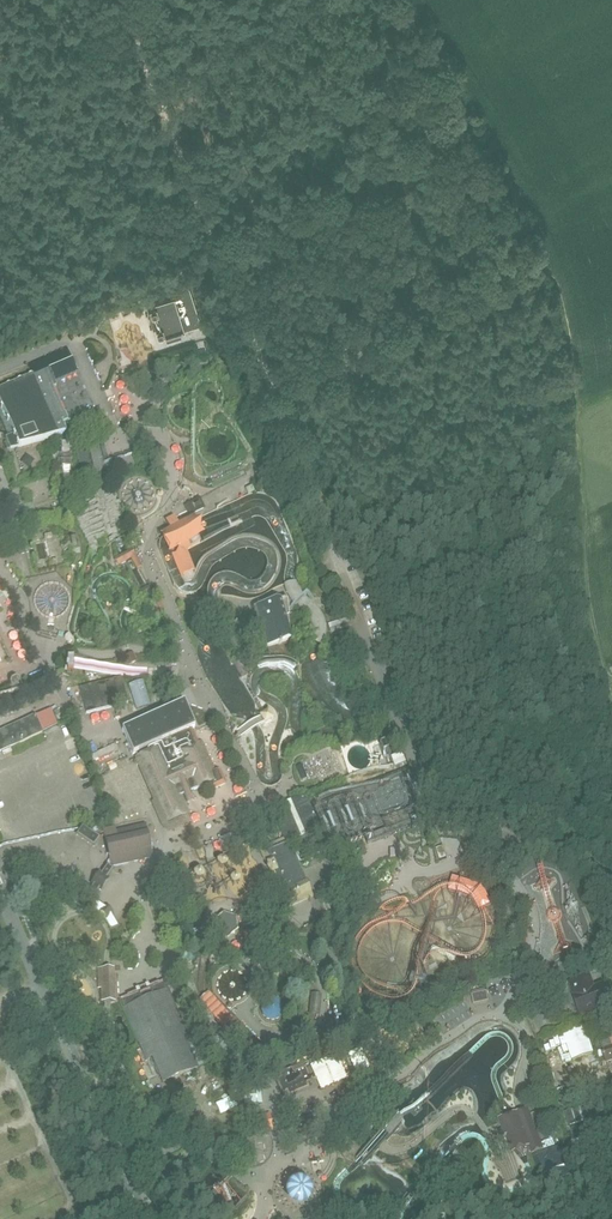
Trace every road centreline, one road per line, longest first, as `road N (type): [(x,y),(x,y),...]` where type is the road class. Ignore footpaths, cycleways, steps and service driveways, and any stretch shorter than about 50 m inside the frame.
road 1 (track): [(108,1002),(109,1035),(131,1086),(146,1097),(173,1099),(190,1114),(189,1136),(177,1149),(155,1151),(138,1135),(135,1107),(97,1030),(94,987),(56,948),(66,917),(85,912),(102,921),(107,967)]
road 2 (unclassified): [(611,883),(572,849),(475,828),(432,793),(401,735),(309,492)]
road 3 (track): [(276,399),(122,0)]
road 4 (unclassified): [(144,1218),(0,892)]

